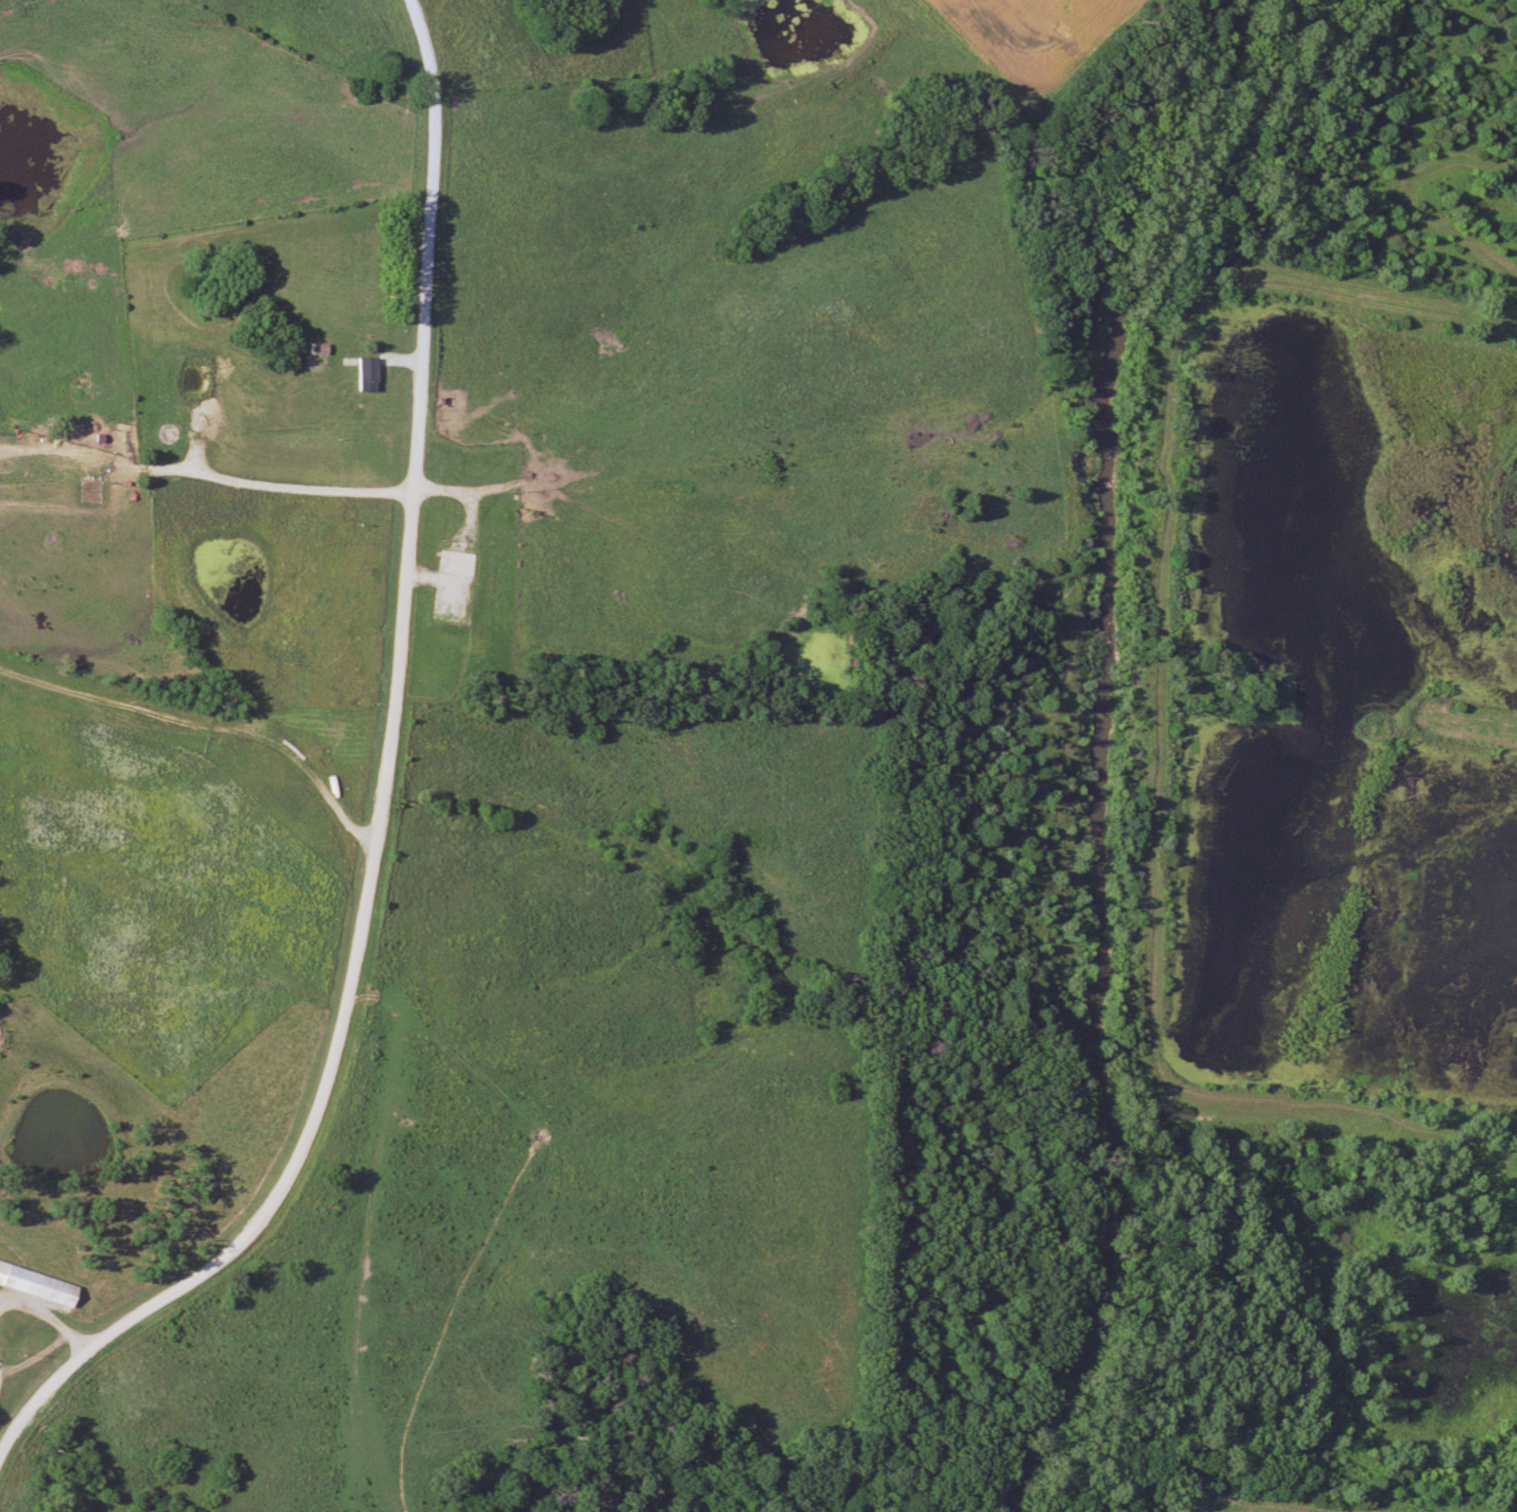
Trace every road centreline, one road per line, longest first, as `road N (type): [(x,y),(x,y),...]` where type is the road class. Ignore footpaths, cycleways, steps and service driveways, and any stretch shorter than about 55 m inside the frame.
road 1 (residential): [(0,1449),(54,1376),(234,1244),(285,1186),(331,1064),(364,908),(427,334),(422,107),(395,0)]

